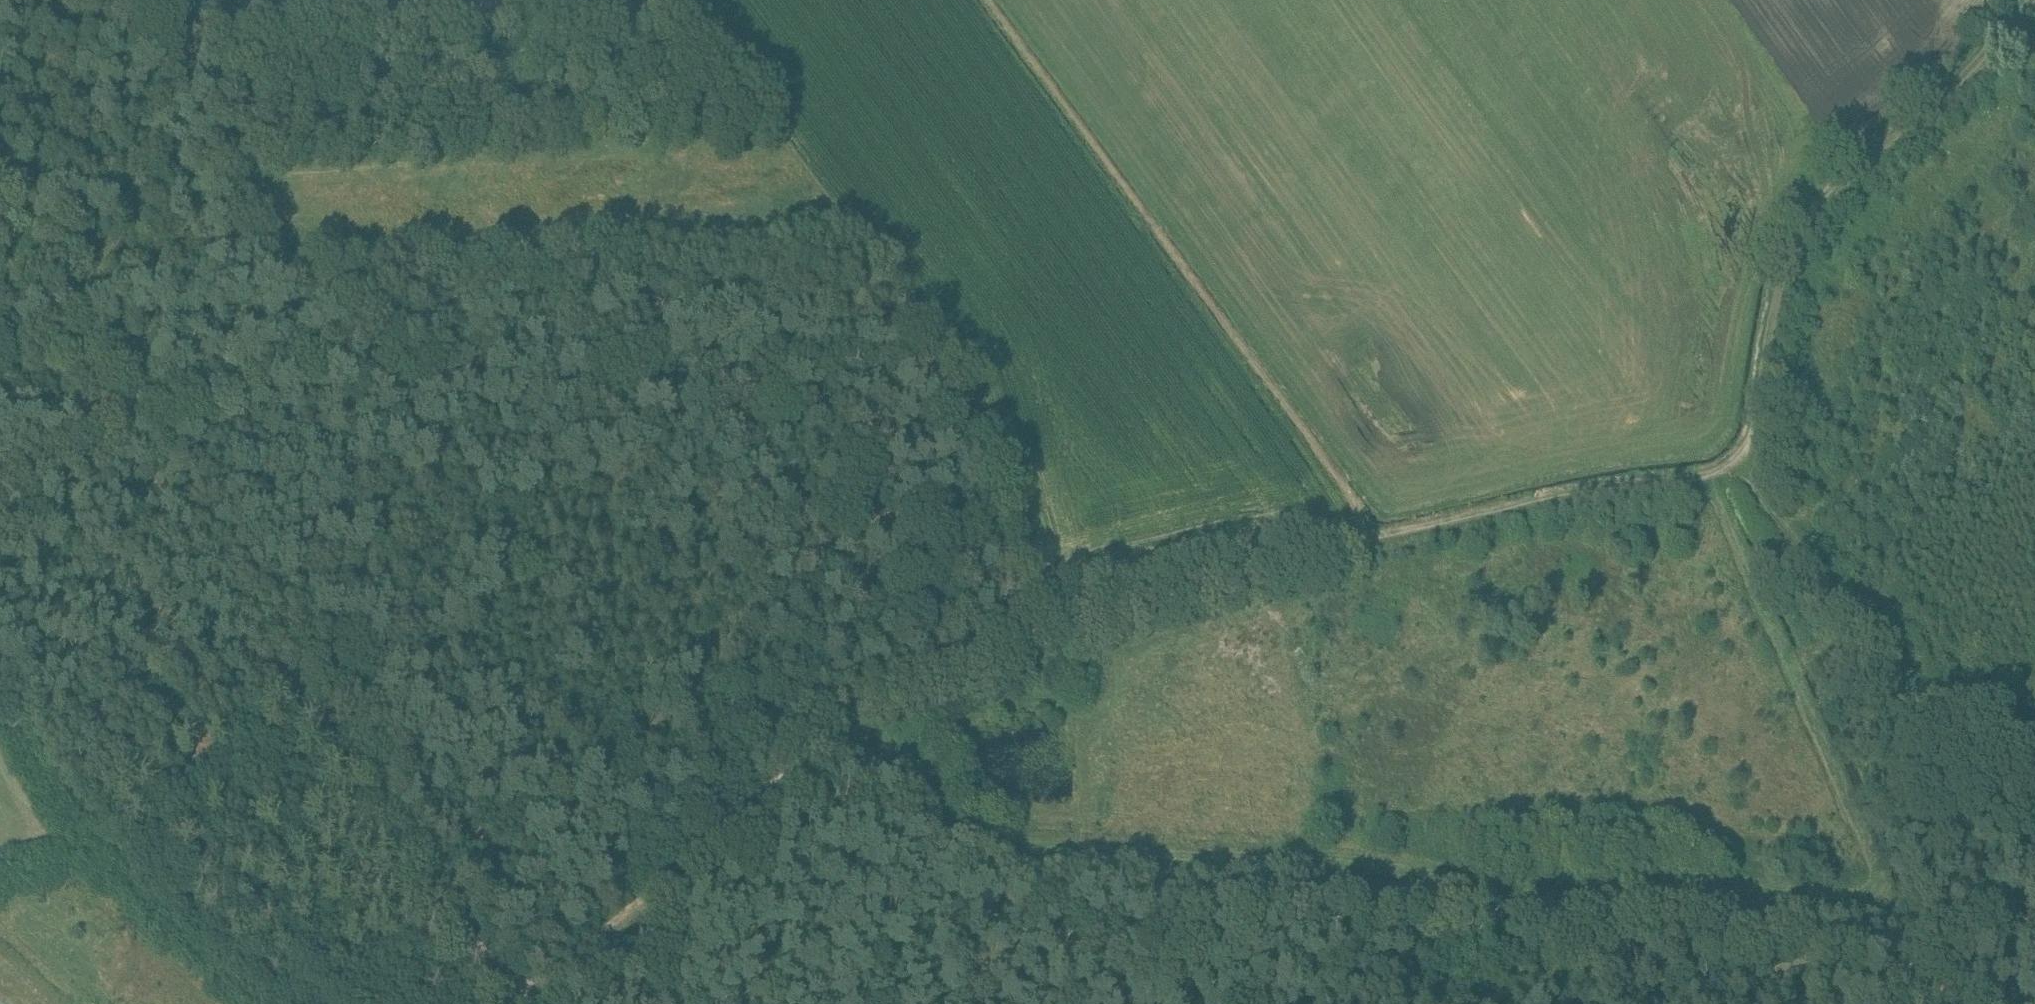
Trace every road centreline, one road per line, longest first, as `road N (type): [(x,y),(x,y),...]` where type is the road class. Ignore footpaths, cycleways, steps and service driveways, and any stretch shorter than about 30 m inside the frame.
road 1 (track): [(518,1001),(294,684),(0,240)]
road 2 (track): [(1740,459),(1754,432),(1785,258),(1801,221),(1849,170),(1950,91),(2031,0)]
road 3 (track): [(518,1001),(856,706)]
road 4 (track): [(1009,639),(1379,537)]
road 5 (track): [(1379,537),(1544,496),(1708,474)]
road 6 (track): [(856,706),(1009,639)]

